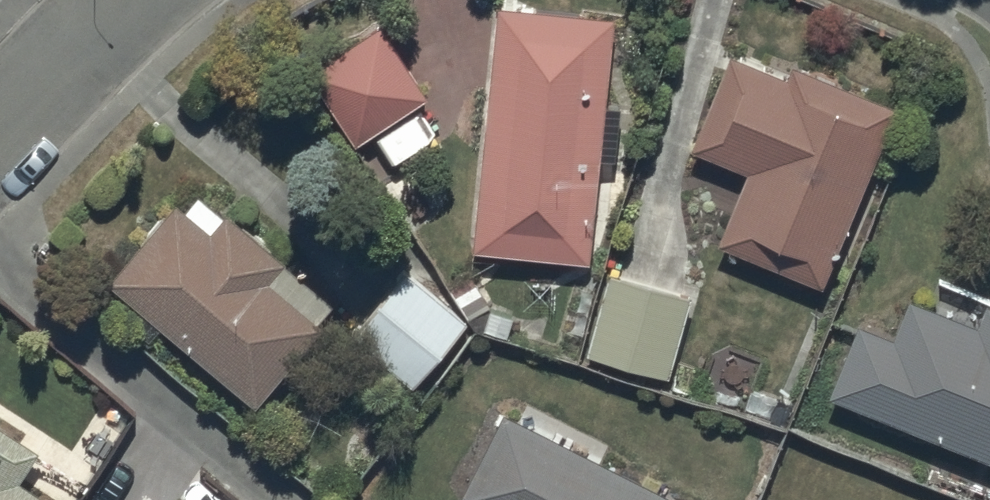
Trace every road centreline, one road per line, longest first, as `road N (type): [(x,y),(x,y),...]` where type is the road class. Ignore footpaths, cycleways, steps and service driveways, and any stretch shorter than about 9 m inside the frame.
road 1 (residential): [(0,125),(121,0)]

